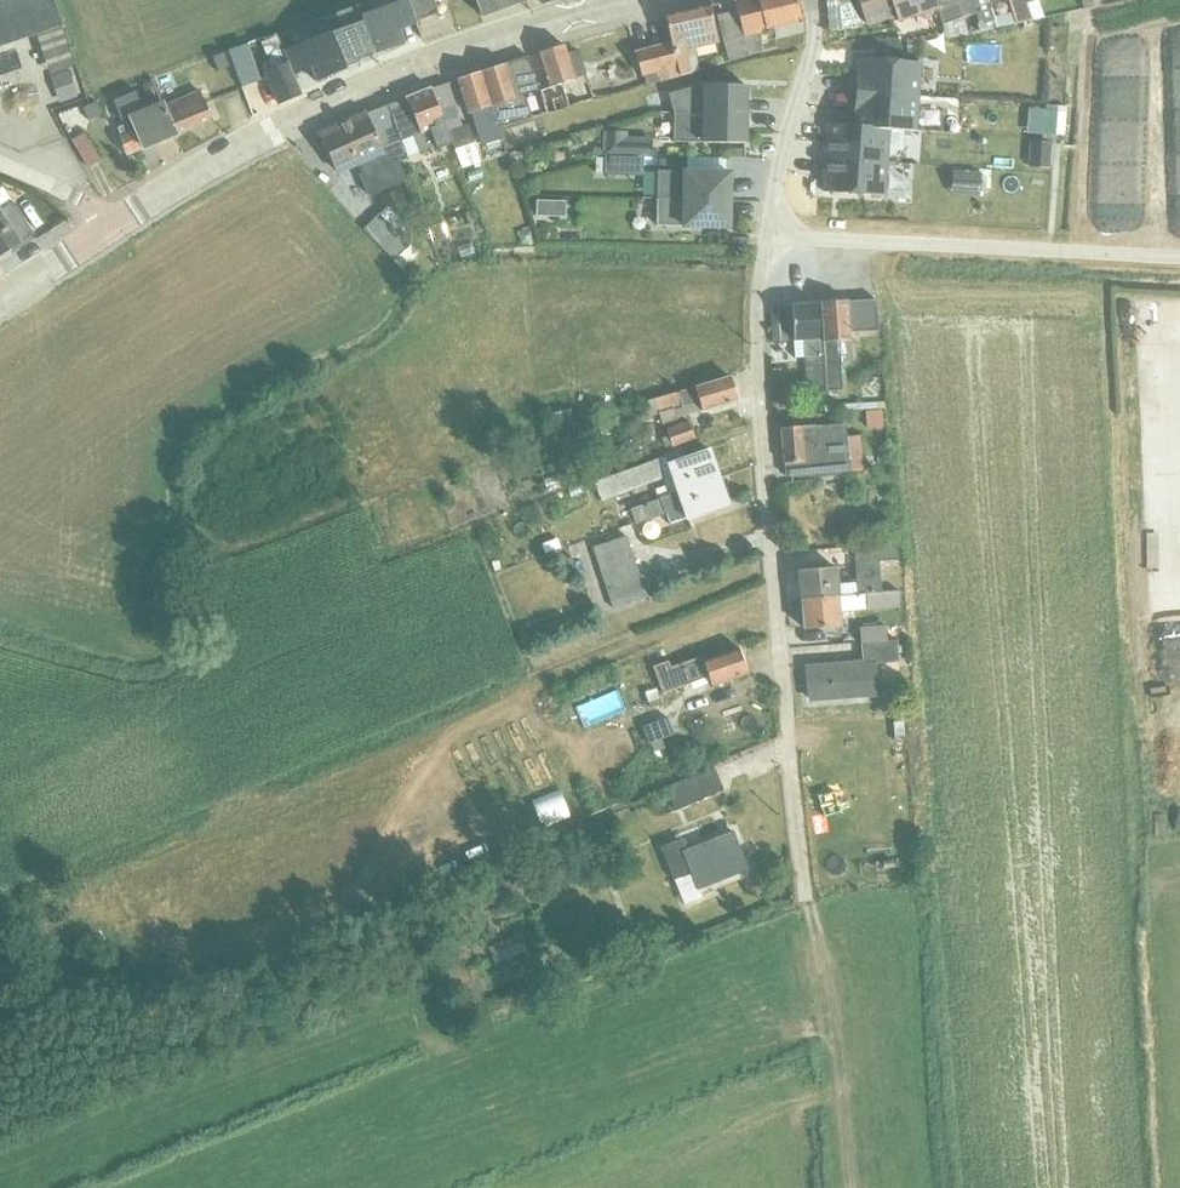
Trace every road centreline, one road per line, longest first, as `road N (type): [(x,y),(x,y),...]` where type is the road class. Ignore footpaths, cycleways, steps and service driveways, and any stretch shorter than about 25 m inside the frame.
road 1 (unclassified): [(806,902),(759,393),(767,237)]
road 2 (tertiary): [(627,0),(477,45),(337,99),(109,228)]
road 3 (unclassified): [(1179,258),(767,237)]
road 4 (unclassified): [(767,237),(812,50),(810,0)]
road 5 (tertiary): [(109,228),(0,300)]
road 6 (unclassified): [(109,228),(90,205),(0,163)]

